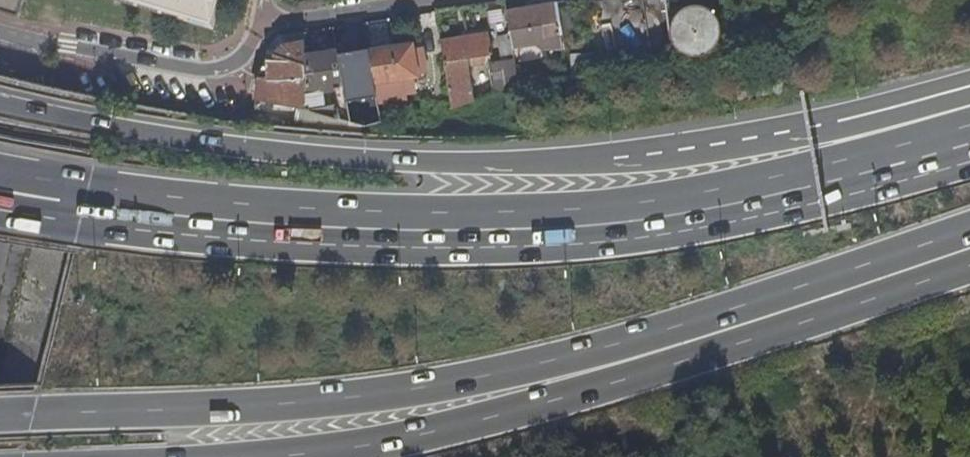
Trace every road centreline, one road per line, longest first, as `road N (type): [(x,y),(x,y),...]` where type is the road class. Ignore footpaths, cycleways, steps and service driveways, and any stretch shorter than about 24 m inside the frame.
road 1 (motorway): [(0,417),(207,410),(421,389),(646,335),(969,230)]
road 2 (motorway): [(969,96),(756,151),(662,164),(564,165),(362,162),(132,131),(0,102)]
road 3 (motorway): [(789,190),(727,215),(597,235),(376,245),(0,202)]
road 4 (motorway): [(789,190),(365,209),(112,187),(0,166)]
road 5 (motorway): [(239,456),(392,442),(630,382),(969,265)]
road 6 (residential): [(268,19),(243,57),(202,71),(18,44)]
road 7 (residential): [(18,44),(37,84),(0,241)]
road 8 (motorway): [(969,137),(789,190)]
road 9 (residential): [(434,0),(268,19)]

